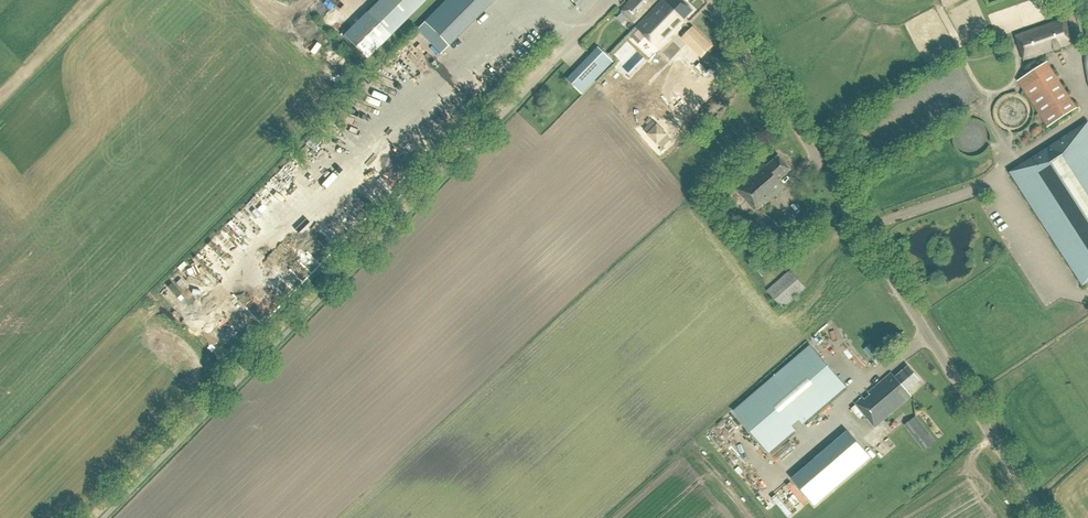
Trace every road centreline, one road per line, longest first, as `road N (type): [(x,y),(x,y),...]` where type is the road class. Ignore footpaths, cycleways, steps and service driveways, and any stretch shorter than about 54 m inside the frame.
road 1 (track): [(90,517),(553,53)]
road 2 (unclassified): [(1044,517),(718,0)]

